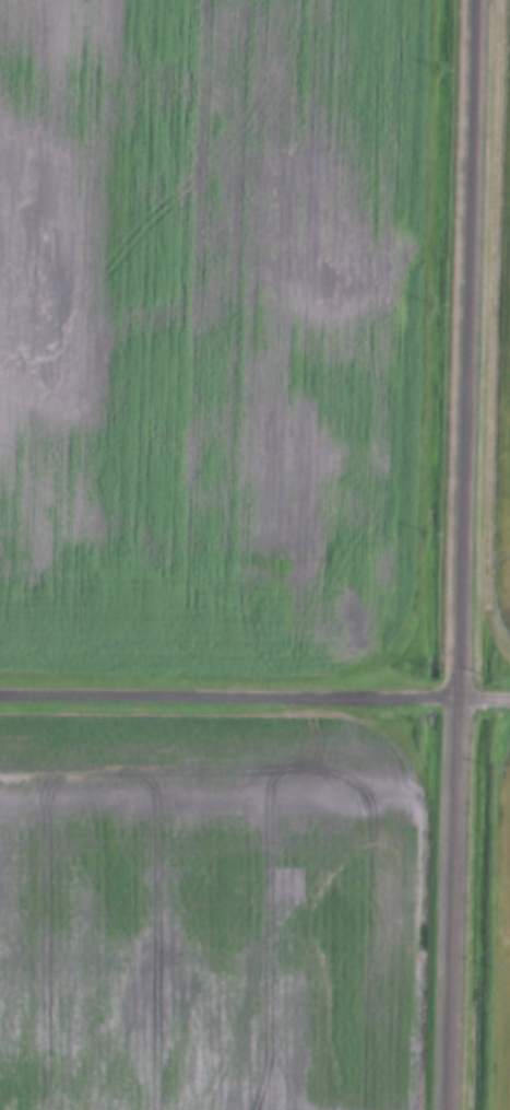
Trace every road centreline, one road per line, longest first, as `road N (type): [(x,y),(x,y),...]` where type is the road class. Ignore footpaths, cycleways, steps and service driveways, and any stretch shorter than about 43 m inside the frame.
road 1 (track): [(449,1109),(476,0)]
road 2 (track): [(0,694),(509,700)]

